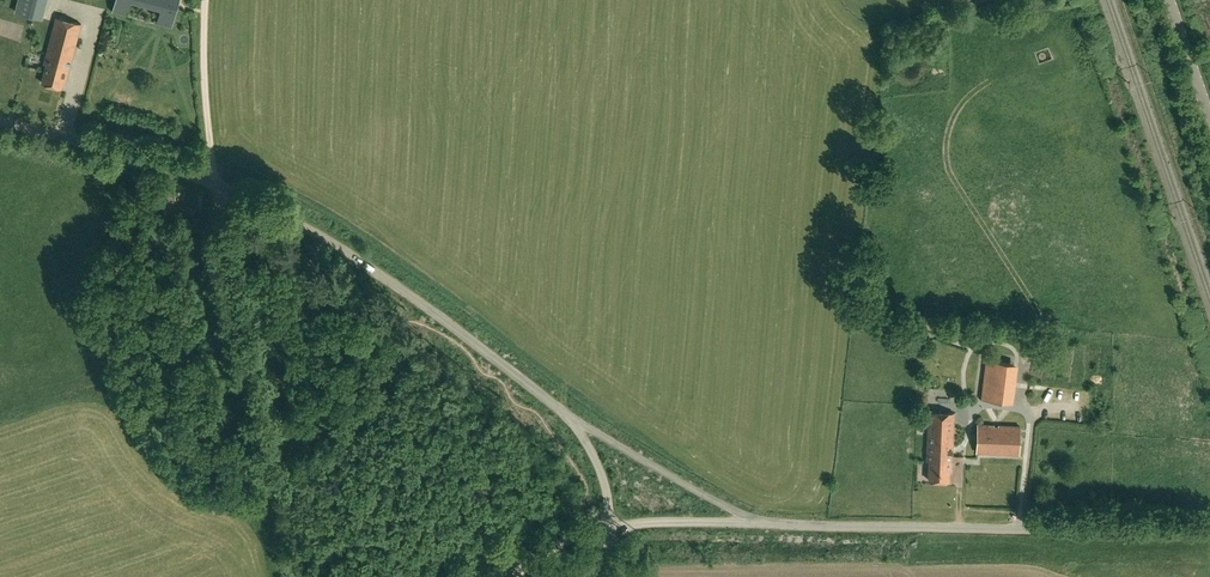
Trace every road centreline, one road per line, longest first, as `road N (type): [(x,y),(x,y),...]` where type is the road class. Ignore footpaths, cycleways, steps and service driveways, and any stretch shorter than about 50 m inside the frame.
road 1 (unclassified): [(563,410),(312,230),(195,176),(0,121)]
road 2 (unclassified): [(1209,530),(762,522)]
road 3 (track): [(273,490),(215,184)]
road 4 (unclassified): [(762,522),(563,410)]
road 5 (unclassified): [(762,522),(604,528)]
road 6 (unclassified): [(604,528),(595,459),(563,410)]
road 7 (tertiary): [(1209,119),(1170,0)]
road 8 (track): [(215,184),(197,62)]

